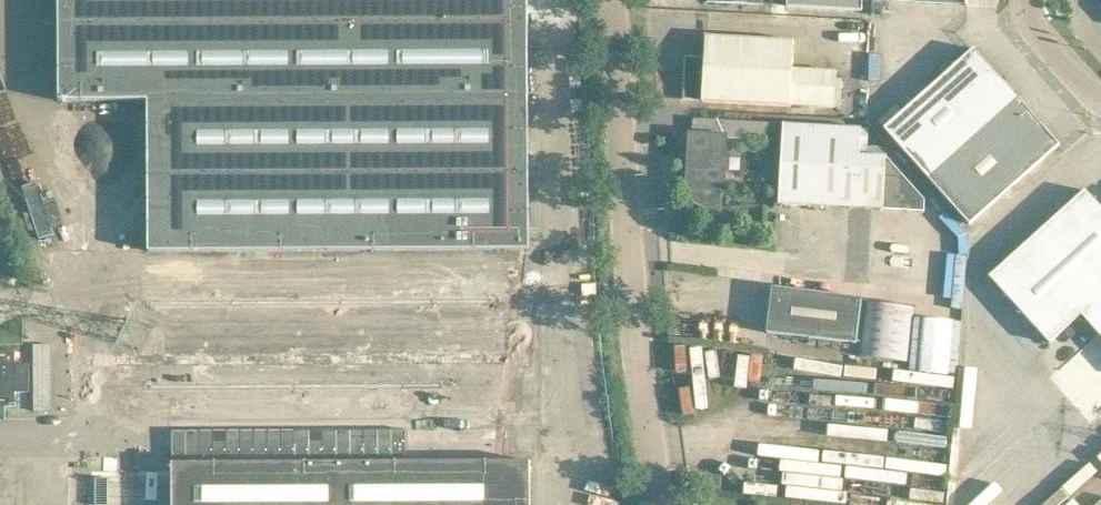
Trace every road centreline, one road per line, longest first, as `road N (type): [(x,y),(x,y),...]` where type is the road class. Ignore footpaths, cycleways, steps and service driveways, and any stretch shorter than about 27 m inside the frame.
road 1 (unclassified): [(663,504),(638,325),(616,0)]
road 2 (unclassified): [(1100,94),(1081,82),(1033,25),(1028,0)]

